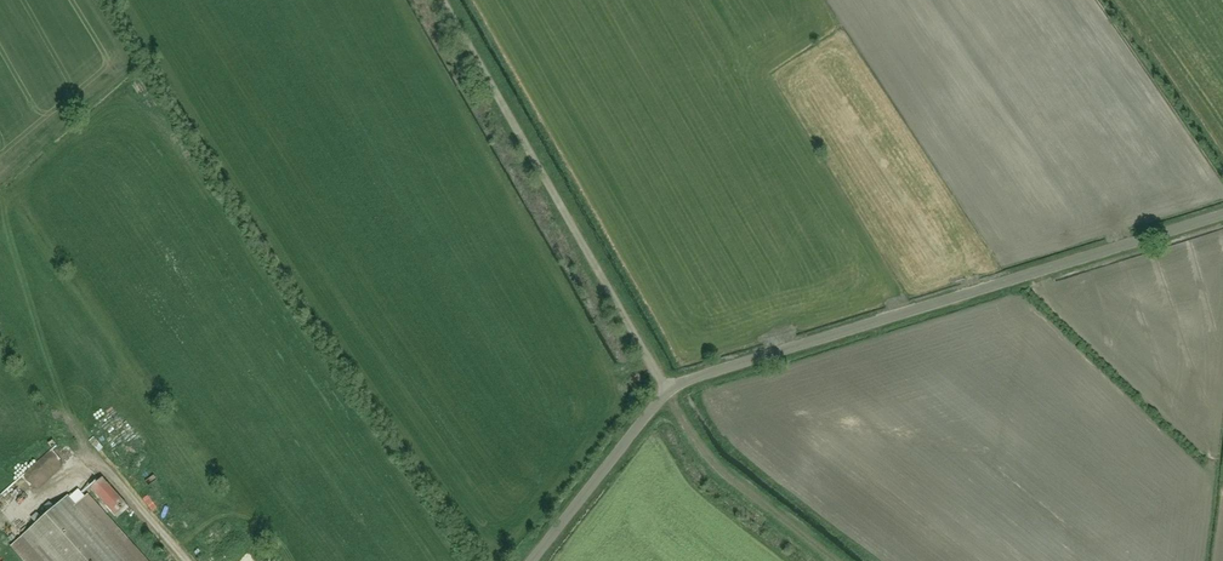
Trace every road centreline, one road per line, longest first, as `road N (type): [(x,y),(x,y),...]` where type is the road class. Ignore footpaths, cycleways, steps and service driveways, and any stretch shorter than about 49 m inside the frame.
road 1 (unclassified): [(667,391),(1222,223)]
road 2 (unclassified): [(667,391),(443,0)]
road 3 (track): [(667,391),(715,465),(830,560)]
road 4 (unclassified): [(533,560),(667,391)]

